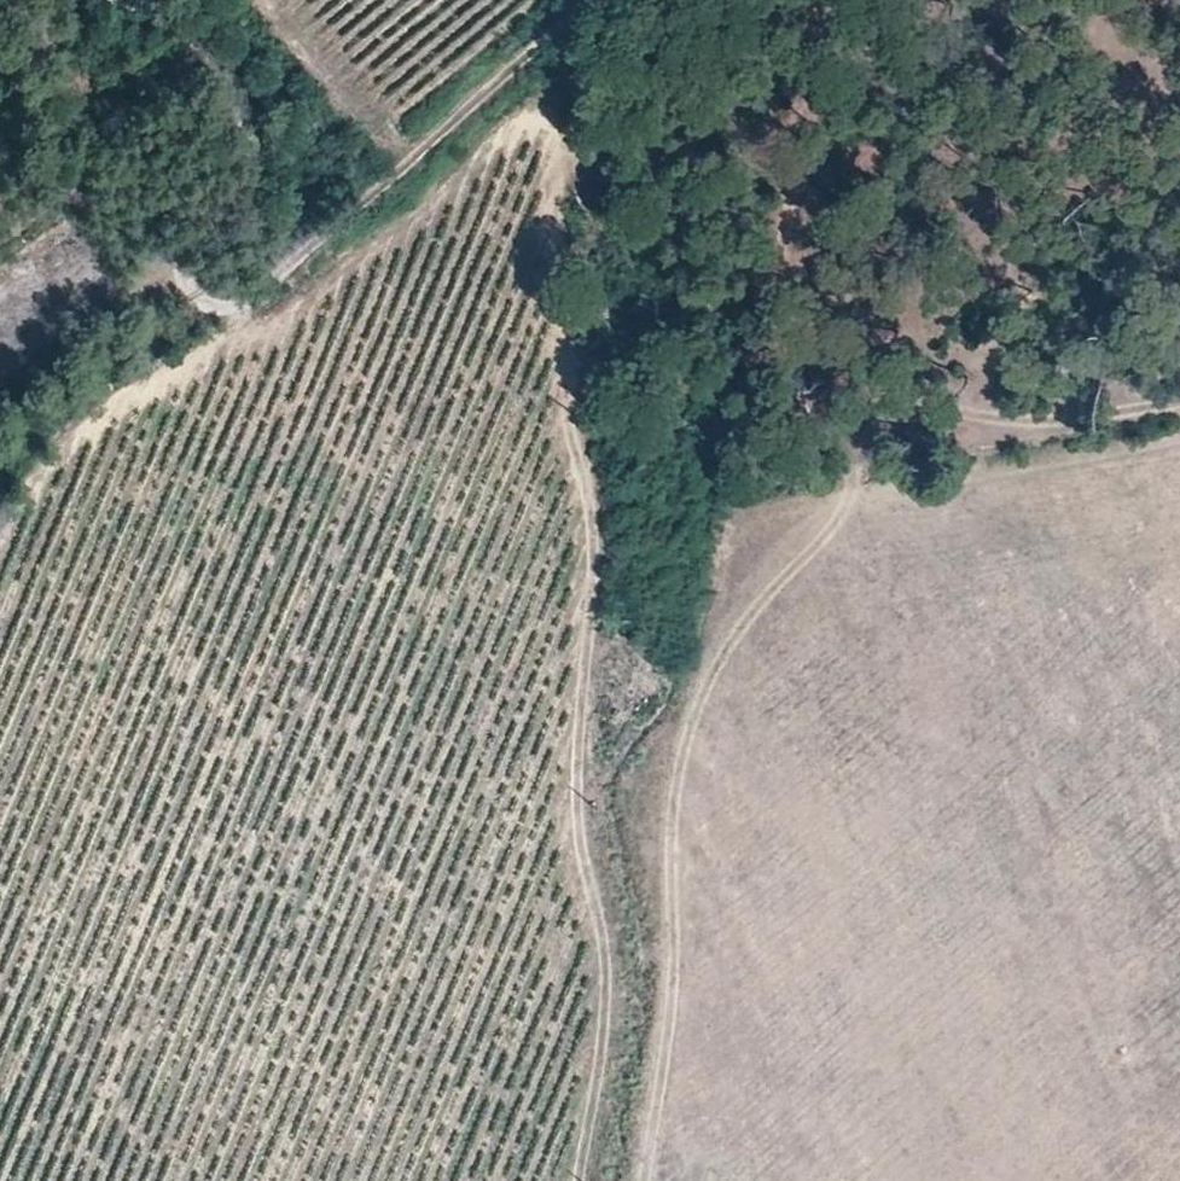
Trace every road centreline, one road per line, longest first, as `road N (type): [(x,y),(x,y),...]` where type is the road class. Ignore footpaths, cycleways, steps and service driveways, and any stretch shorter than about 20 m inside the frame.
road 1 (track): [(114,0),(192,39),(239,95),(245,173),(189,239),(182,265),(189,288),(235,306),(299,261),(588,0)]

